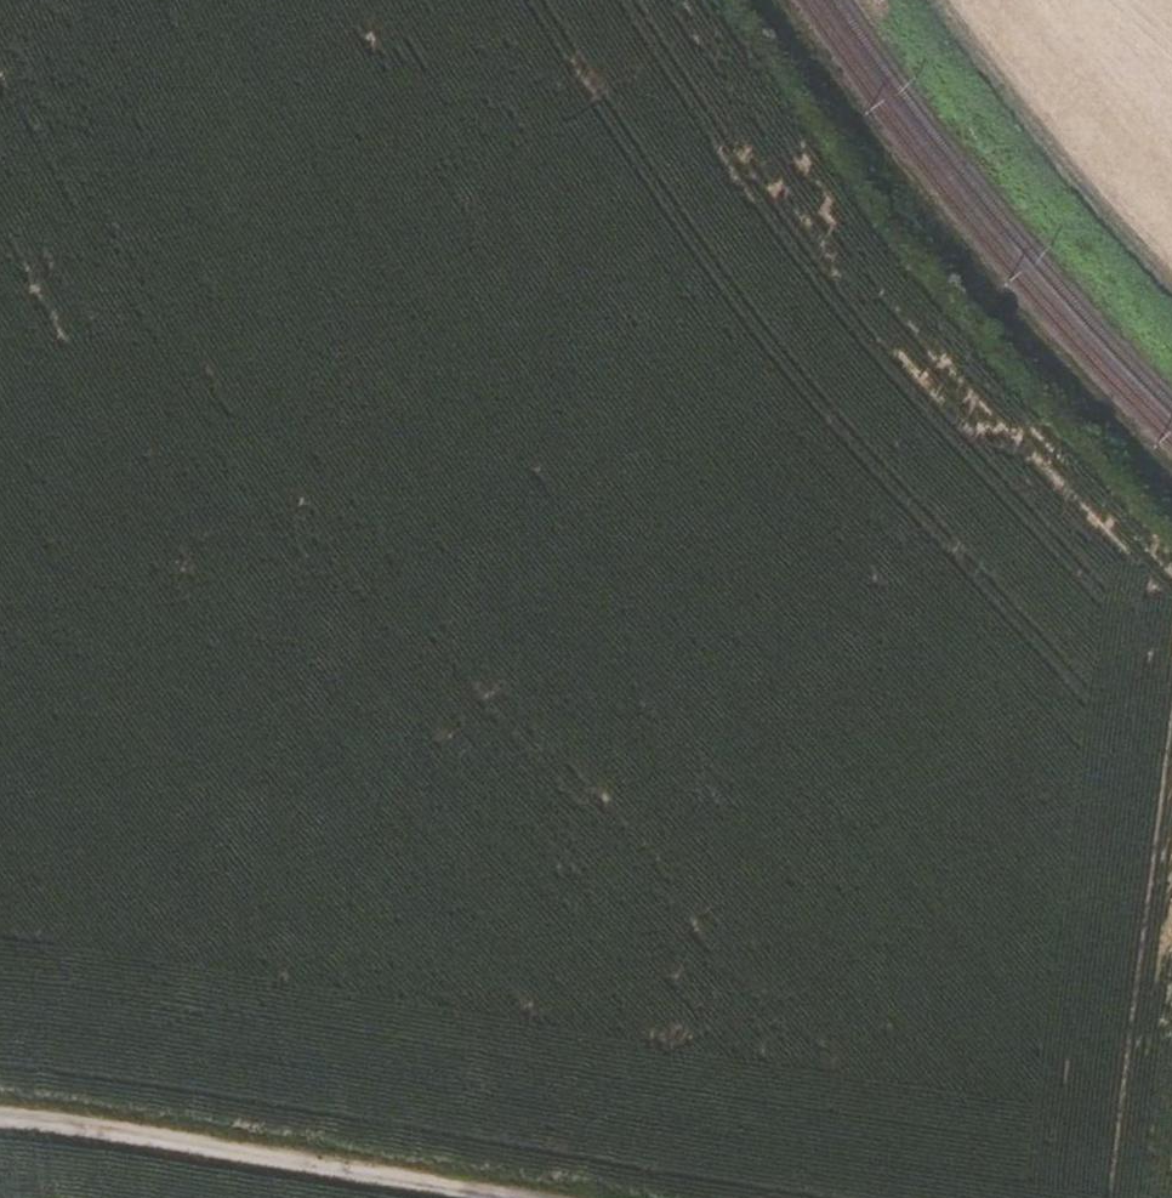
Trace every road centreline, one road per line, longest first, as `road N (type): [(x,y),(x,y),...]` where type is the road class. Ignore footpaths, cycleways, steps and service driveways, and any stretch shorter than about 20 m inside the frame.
road 1 (track): [(0,1115),(82,1122),(523,1197)]
road 2 (track): [(1171,216),(1104,147),(995,0)]

